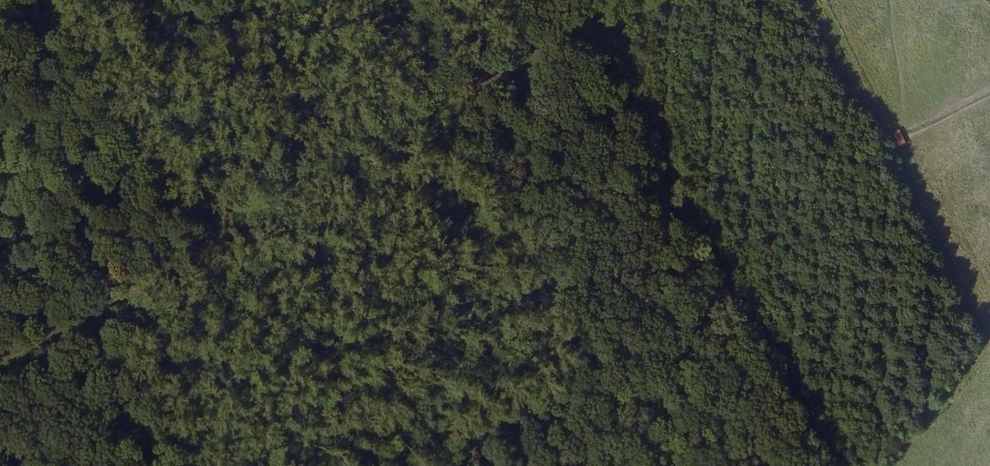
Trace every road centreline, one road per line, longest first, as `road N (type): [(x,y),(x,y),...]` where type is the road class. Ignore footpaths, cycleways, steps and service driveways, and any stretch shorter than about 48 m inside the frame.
road 1 (track): [(0,367),(618,0)]

